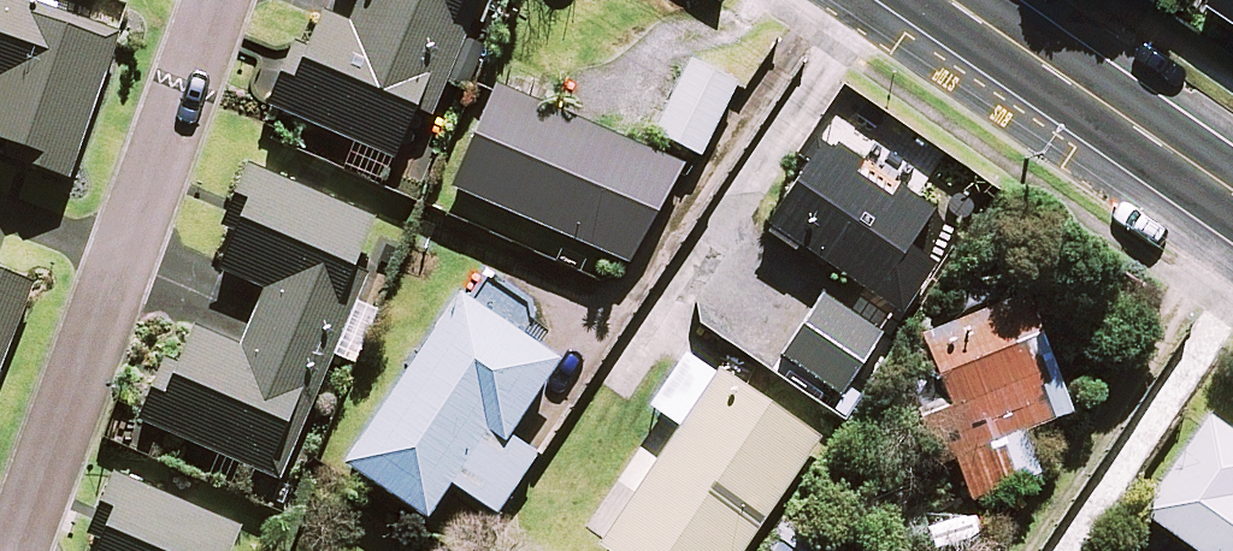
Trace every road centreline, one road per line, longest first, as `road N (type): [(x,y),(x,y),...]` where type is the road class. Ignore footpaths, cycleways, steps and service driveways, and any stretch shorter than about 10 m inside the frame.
road 1 (residential): [(218,0),(15,550)]
road 2 (secondary): [(950,0),(1232,191)]

